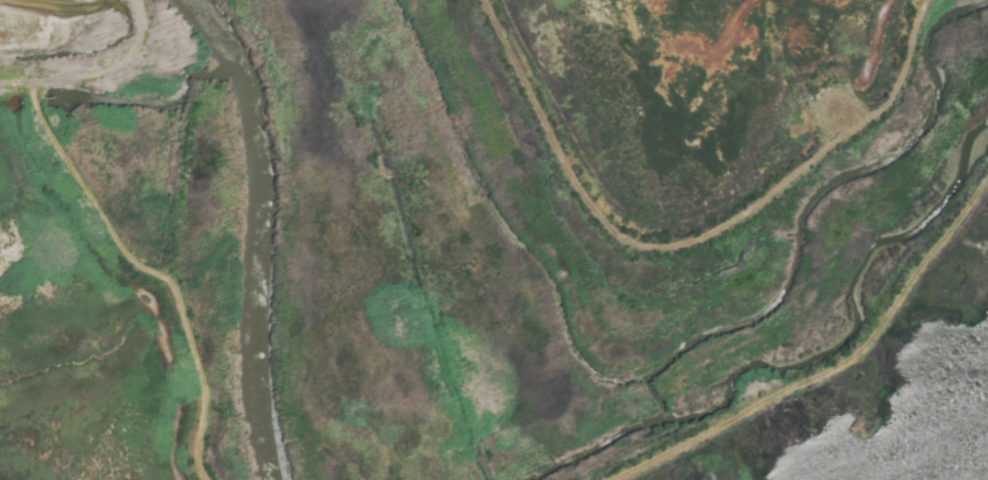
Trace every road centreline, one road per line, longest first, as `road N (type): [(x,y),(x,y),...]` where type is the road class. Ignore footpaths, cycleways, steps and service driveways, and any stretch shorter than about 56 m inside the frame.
road 1 (residential): [(933,0),(890,101),(765,205),(688,245),(650,247),(612,237),(601,224),(490,0)]
road 2 (residential): [(625,479),(799,390),(864,345),(987,174)]
road 3 (track): [(203,479),(194,456),(205,398),(169,280),(135,268),(43,126),(29,90),(0,83)]

